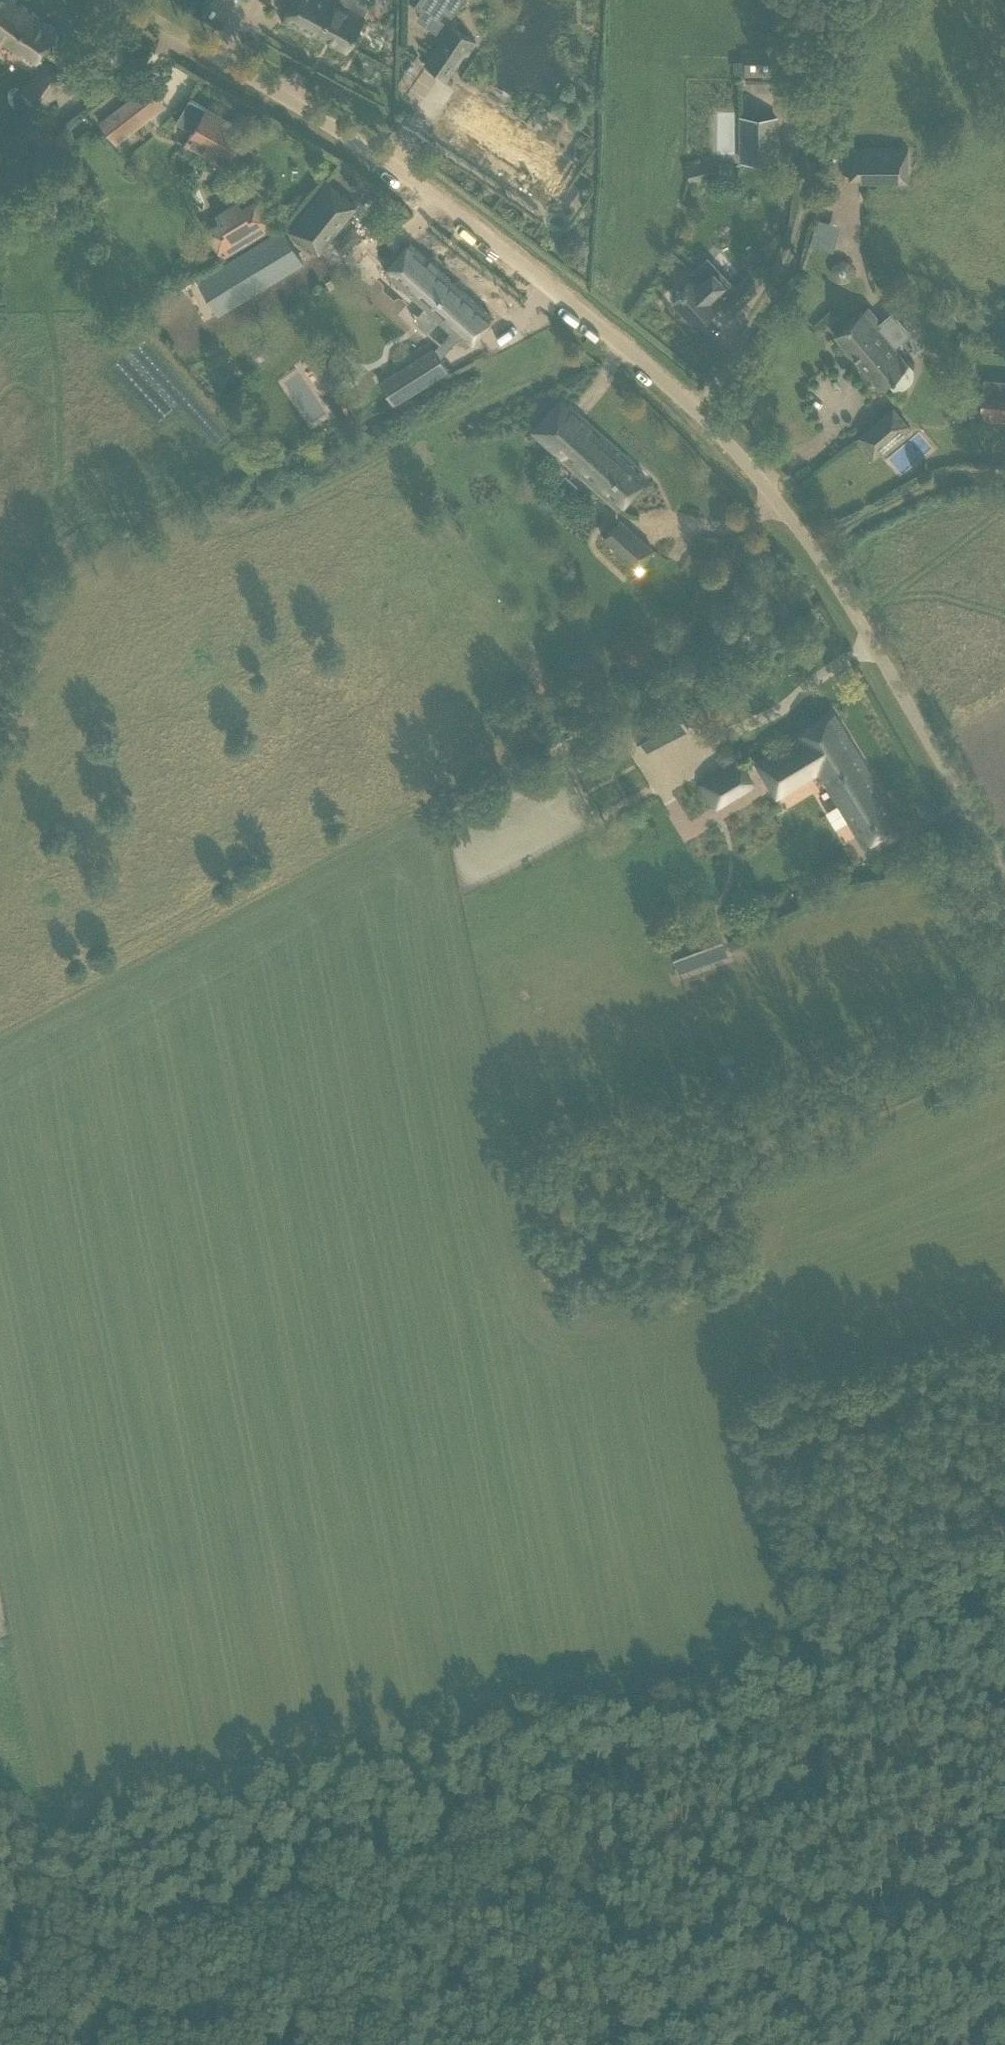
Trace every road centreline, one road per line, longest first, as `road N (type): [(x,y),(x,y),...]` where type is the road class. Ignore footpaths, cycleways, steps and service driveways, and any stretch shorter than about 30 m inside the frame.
road 1 (unclassified): [(1004,872),(811,548),(701,411),(374,155),(121,0)]
road 2 (track): [(701,411),(800,221),(817,168),(815,91),(874,0)]
road 3 (track): [(1004,1822),(939,2044)]
road 4 (track): [(1004,477),(953,476),(811,548)]

